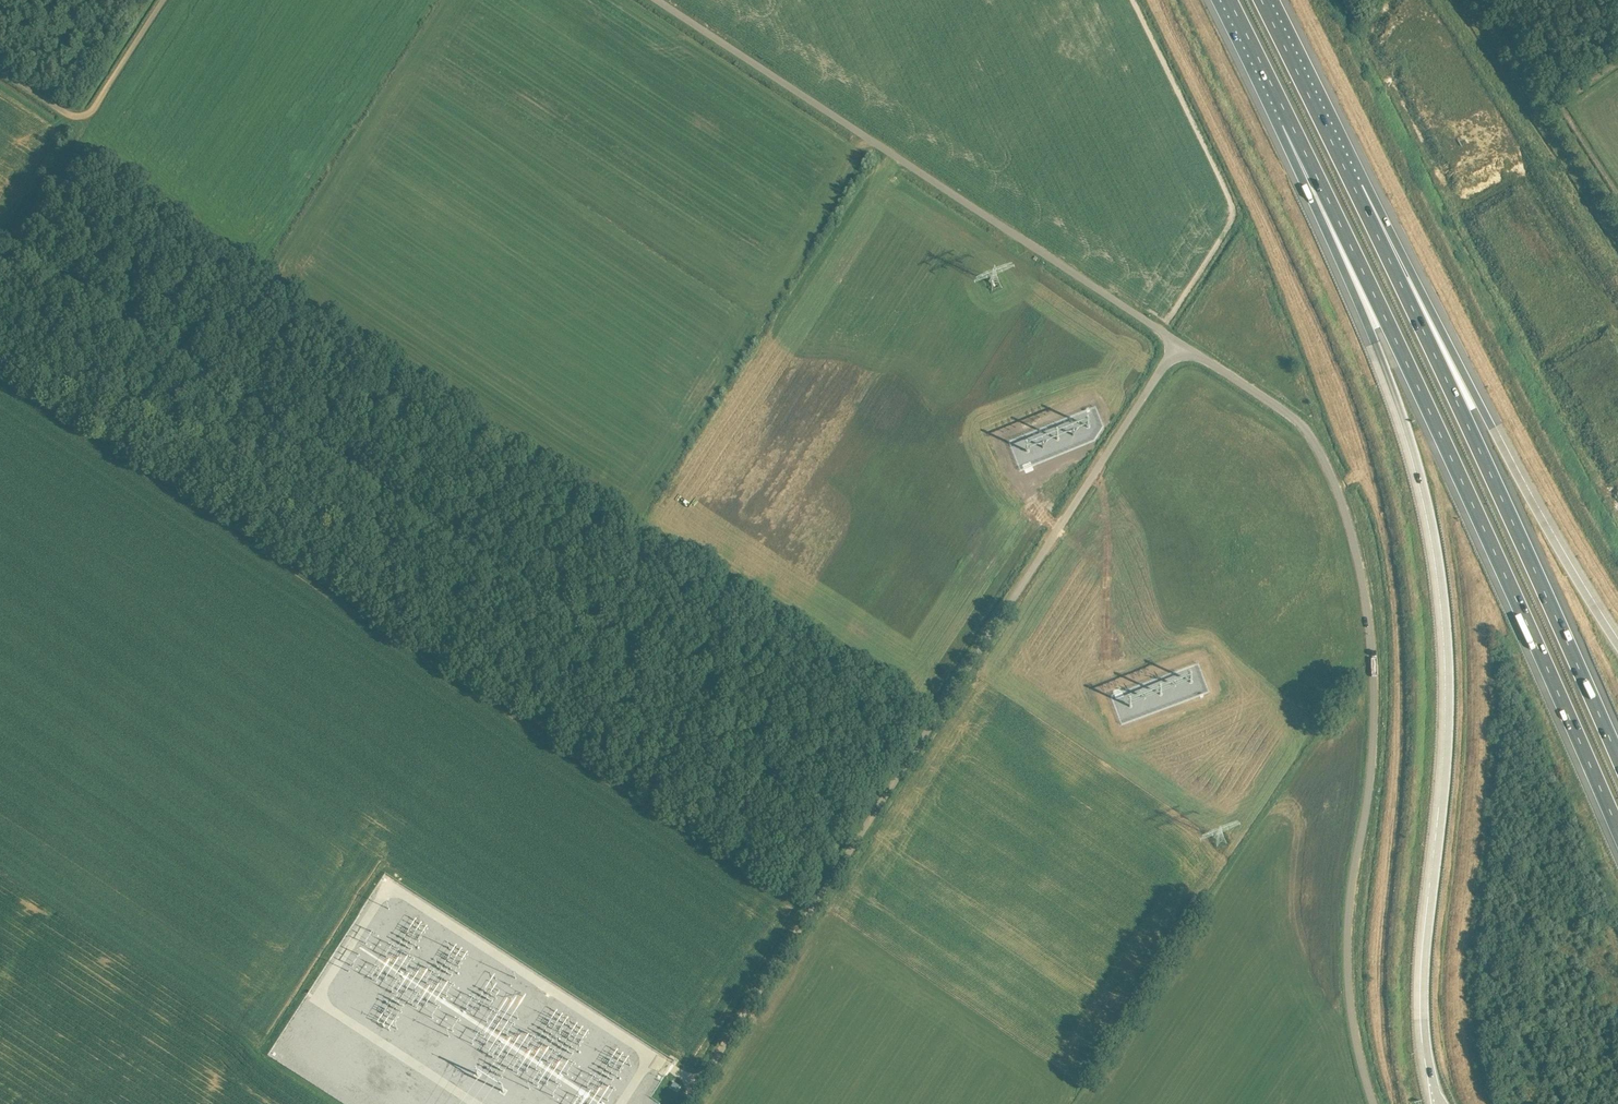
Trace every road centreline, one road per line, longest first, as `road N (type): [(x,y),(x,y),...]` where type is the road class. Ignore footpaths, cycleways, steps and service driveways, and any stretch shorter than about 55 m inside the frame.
road 1 (motorway): [(1290,122),(1302,178),(1397,399),(1433,525),(1450,688),(1425,1008),(1441,1103)]
road 2 (unclassified): [(689,1103),(1179,342)]
road 3 (unclassified): [(1373,1103),(1351,1013),(1347,948),(1375,690),(1369,617),(1348,519),(1297,419),(1179,342)]
road 4 (motorway): [(1290,122),(1617,830)]
road 5 (motorway): [(1617,756),(1355,188)]
road 6 (unclassified): [(1179,342),(661,0)]
road 7 (motorway): [(1617,642),(1403,253),(1355,188)]
road 8 (track): [(1464,0),(1617,237)]
road 9 (motorway): [(1355,188),(1260,0)]
road 10 (motorway): [(1228,0),(1290,122)]

